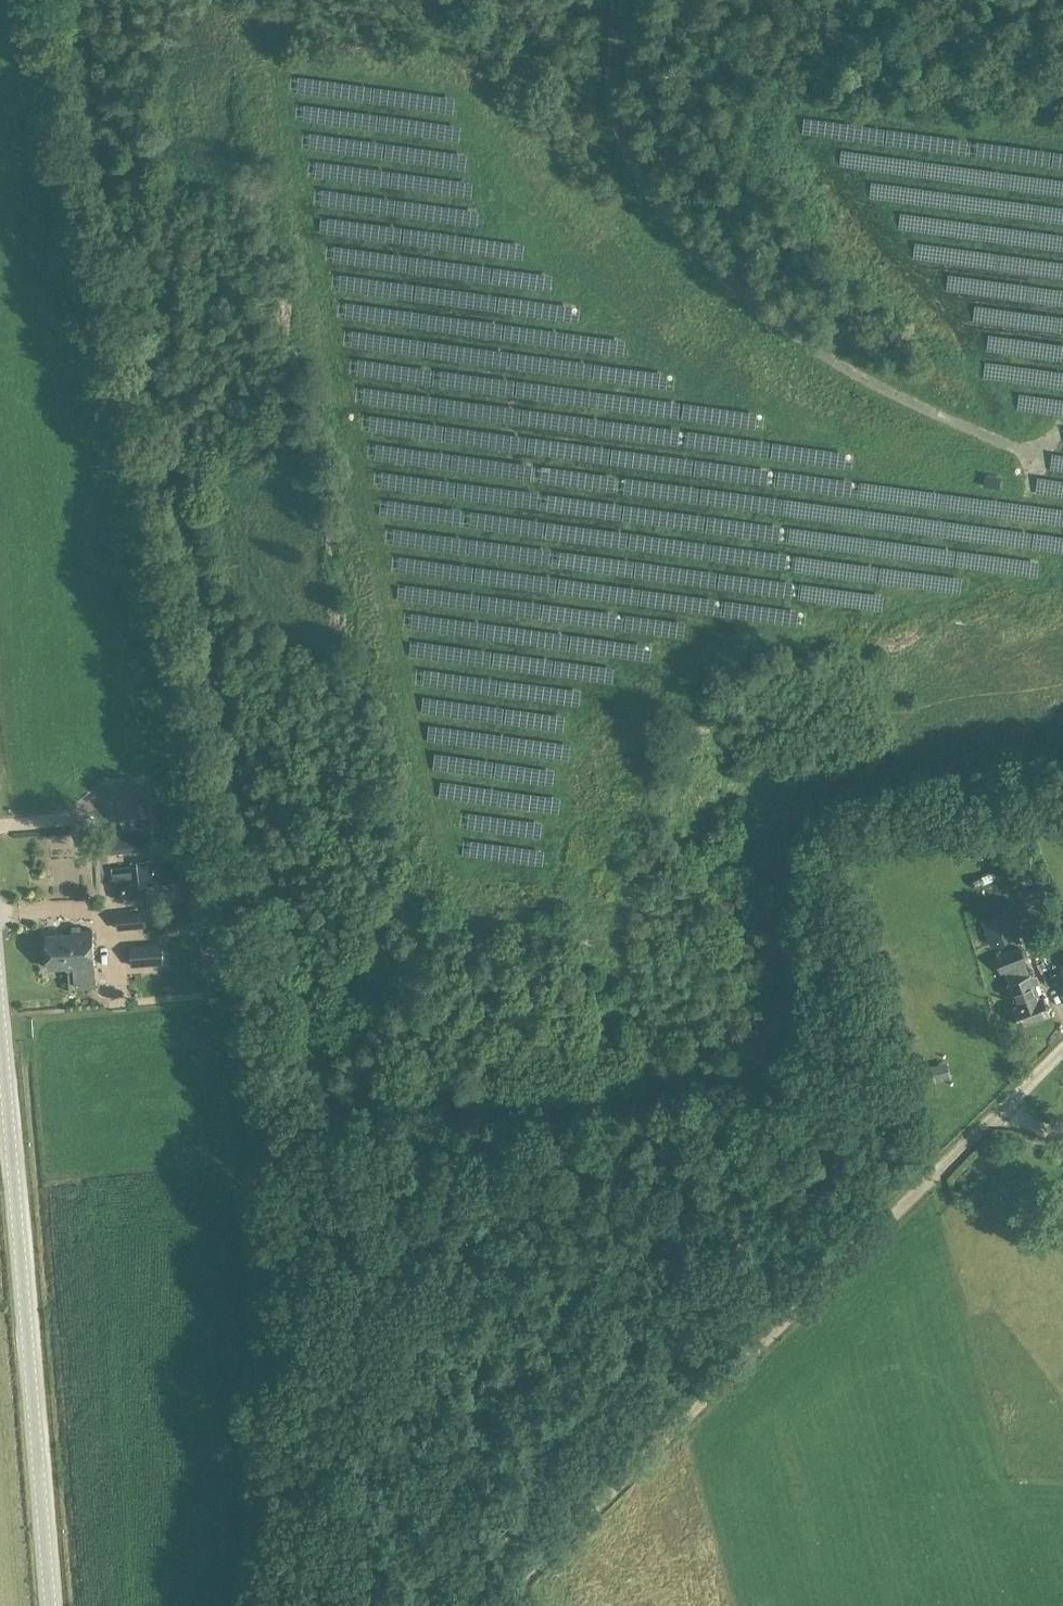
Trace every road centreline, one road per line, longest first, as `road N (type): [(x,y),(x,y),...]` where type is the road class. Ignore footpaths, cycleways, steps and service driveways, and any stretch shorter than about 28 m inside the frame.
road 1 (track): [(1062,1047),(485,1605)]
road 2 (tertiary): [(52,1605),(0,985)]

